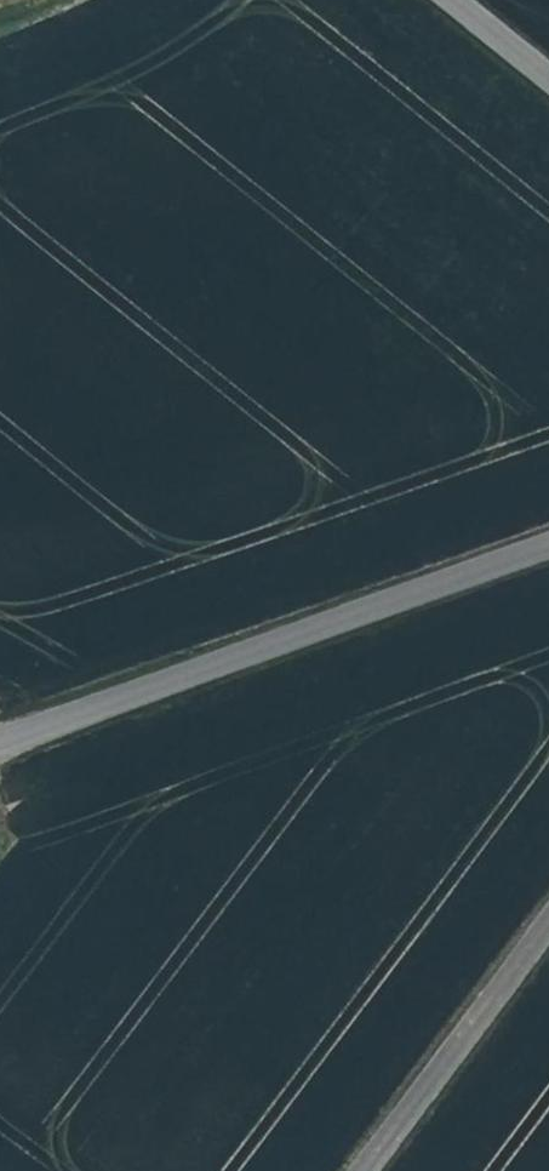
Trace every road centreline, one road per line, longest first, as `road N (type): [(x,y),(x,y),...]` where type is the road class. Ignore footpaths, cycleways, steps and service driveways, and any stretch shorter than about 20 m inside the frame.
road 1 (residential): [(0,740),(548,548)]
road 2 (unclassified): [(369,1170),(548,920)]
road 3 (unclassified): [(439,0),(548,89)]

